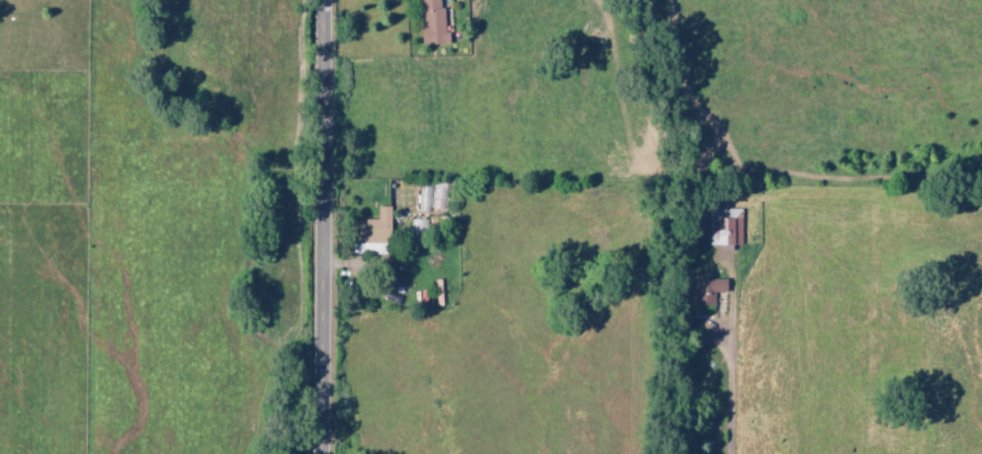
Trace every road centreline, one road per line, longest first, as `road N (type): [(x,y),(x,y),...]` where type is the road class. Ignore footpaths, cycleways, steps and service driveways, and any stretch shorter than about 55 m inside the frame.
road 1 (tertiary): [(327,0),(325,453)]

